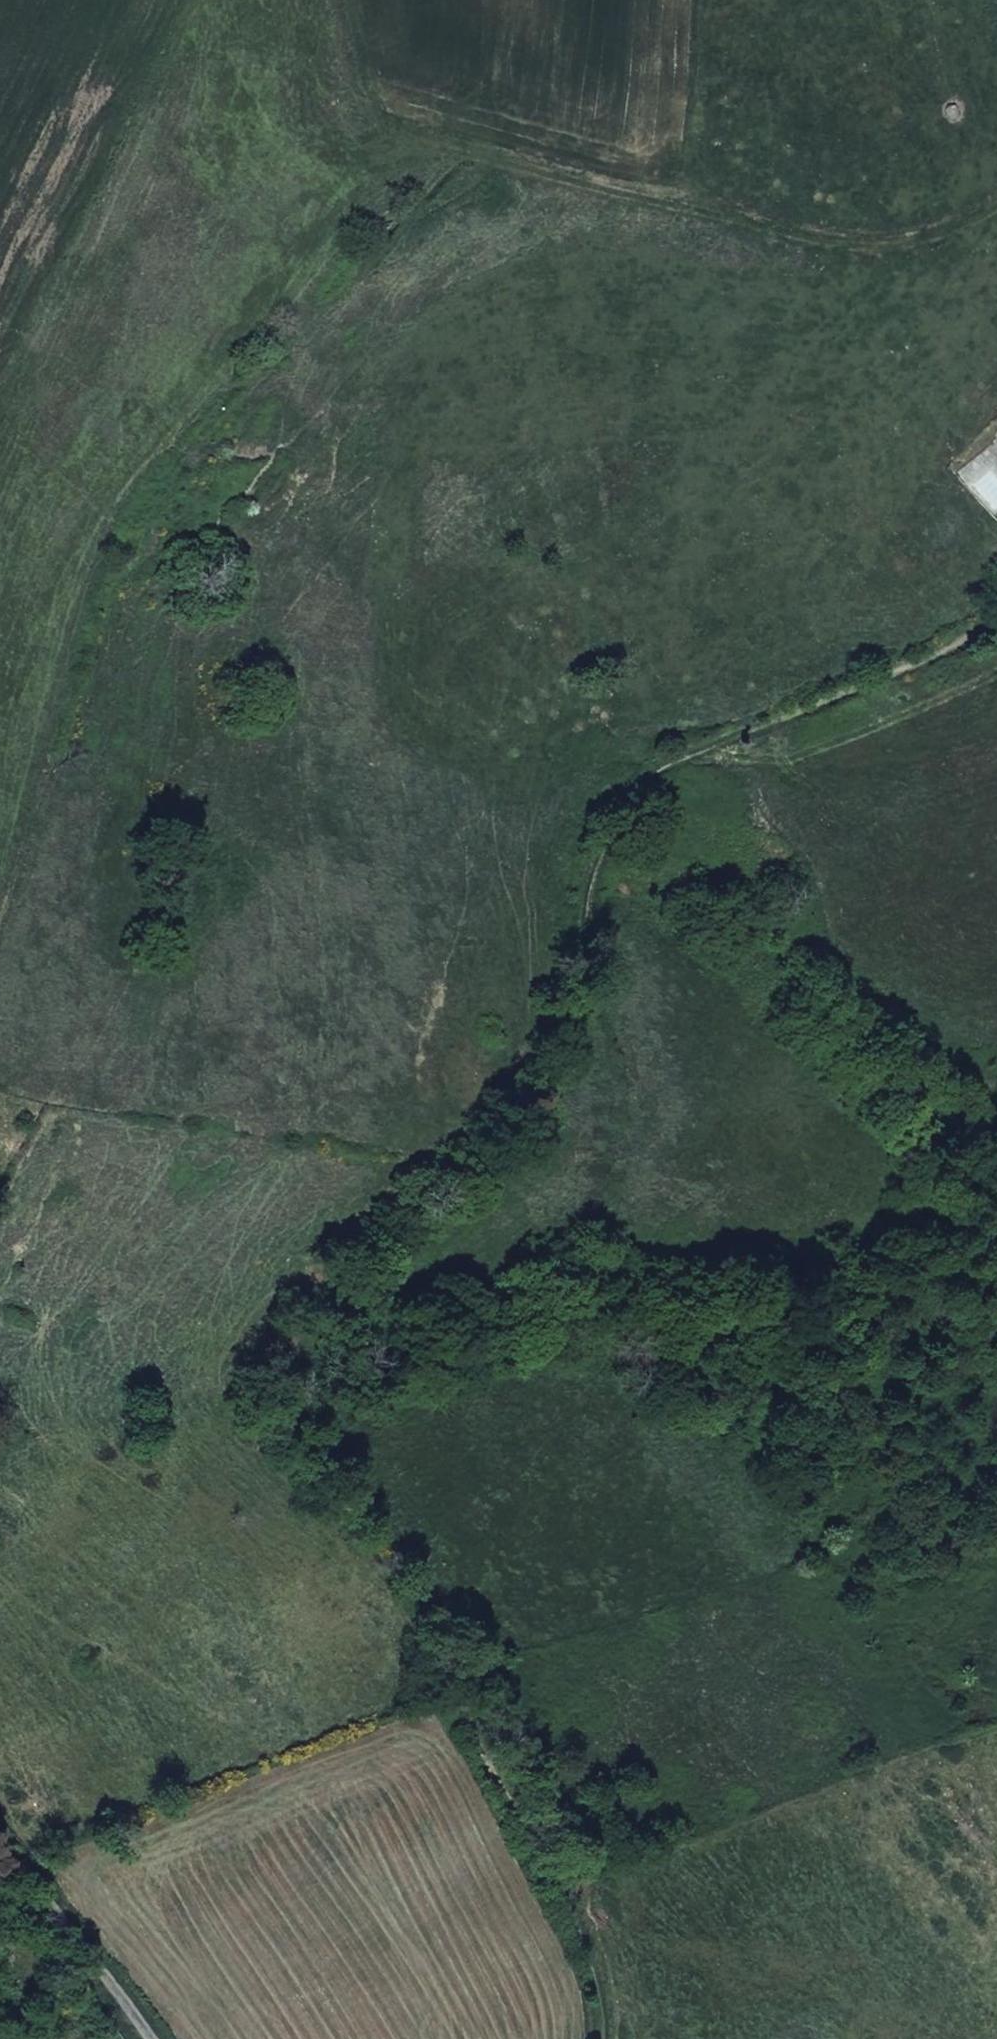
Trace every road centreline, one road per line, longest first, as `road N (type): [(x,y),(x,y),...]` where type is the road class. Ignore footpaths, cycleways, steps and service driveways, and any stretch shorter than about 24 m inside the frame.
road 1 (track): [(996,199),(895,246),(832,248),(429,142),(368,109),(346,56),(337,0)]
road 2 (track): [(161,2038),(0,1831)]

